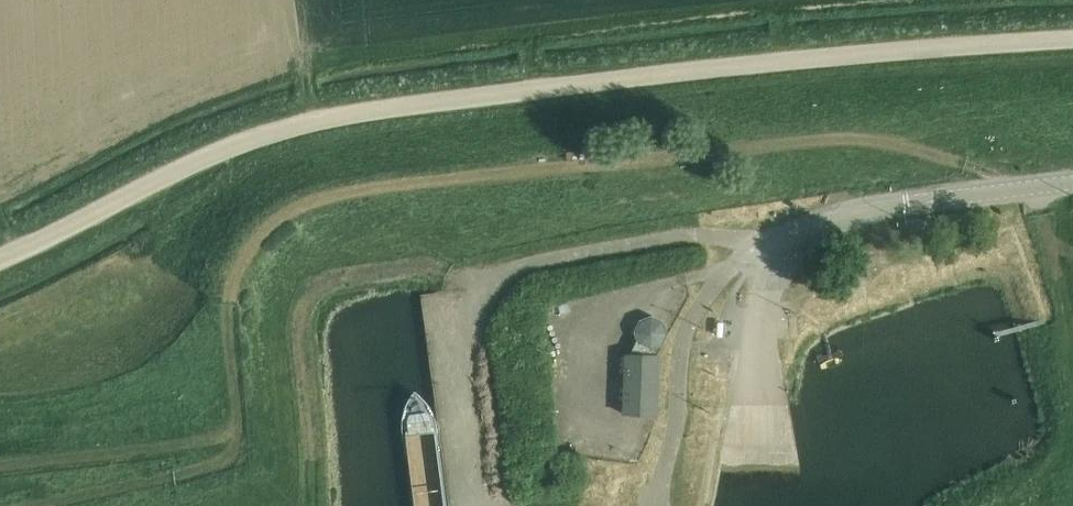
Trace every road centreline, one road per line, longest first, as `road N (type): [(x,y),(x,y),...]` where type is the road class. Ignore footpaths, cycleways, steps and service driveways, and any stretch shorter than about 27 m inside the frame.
road 1 (unclassified): [(1072,38),(841,54),(287,127),(205,156),(0,258)]
road 2 (unclassified): [(481,505),(460,319),(479,287),(502,273),(719,234),(749,241)]
road 3 (tertiary): [(775,254),(854,212),(1072,183)]
road 4 (unclassified): [(661,505),(682,346),(700,305),(749,241)]
road 5 (tertiary): [(760,459),(756,347),(775,254)]

